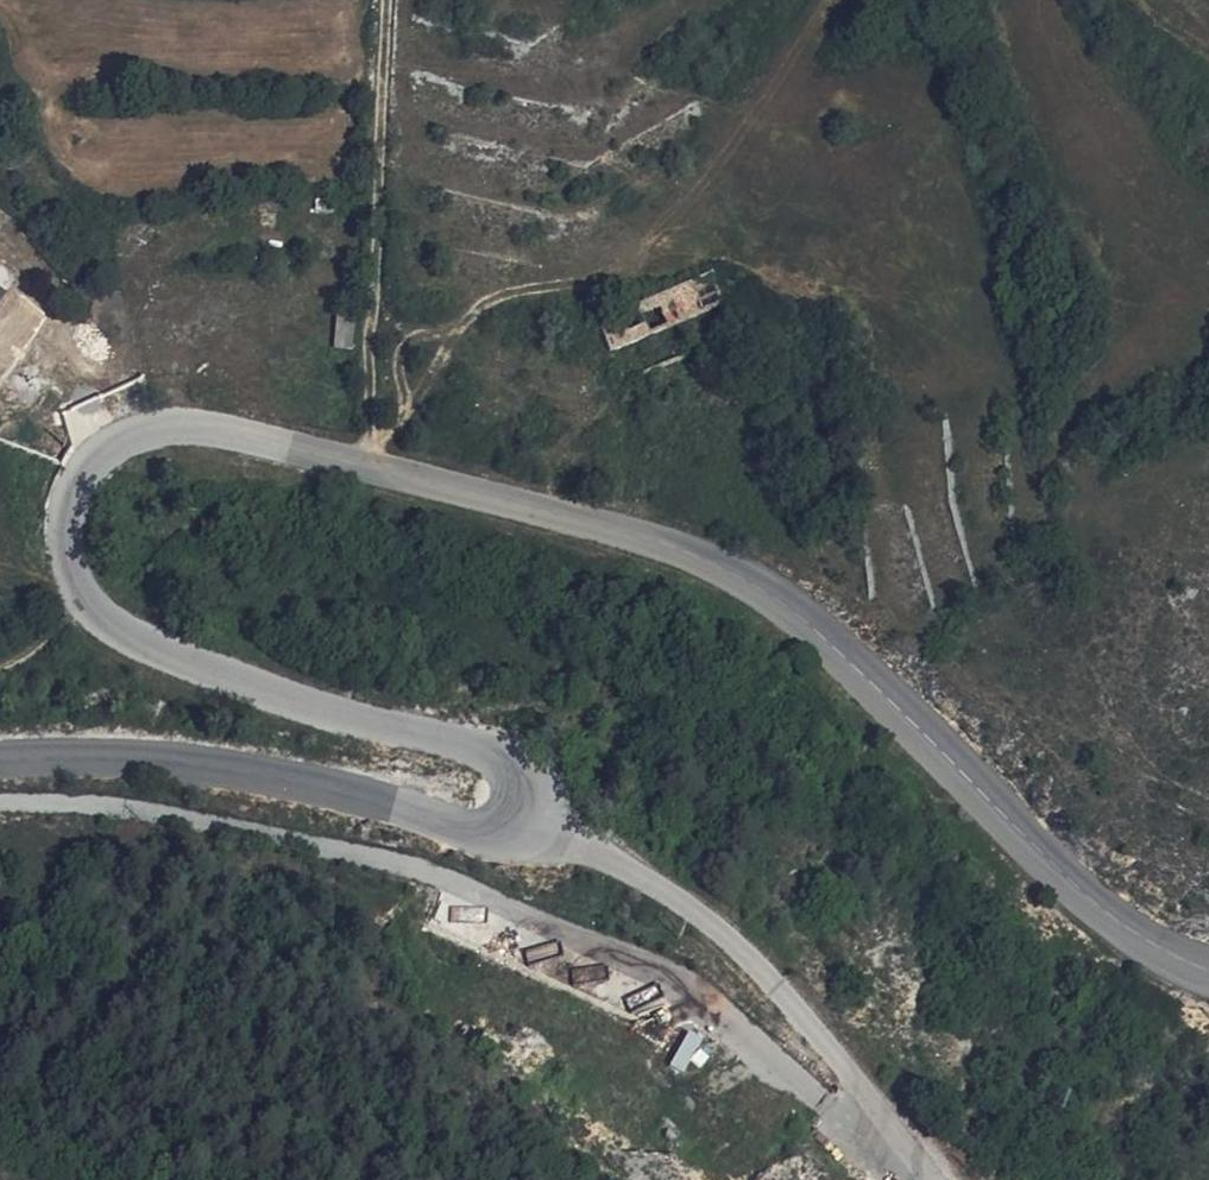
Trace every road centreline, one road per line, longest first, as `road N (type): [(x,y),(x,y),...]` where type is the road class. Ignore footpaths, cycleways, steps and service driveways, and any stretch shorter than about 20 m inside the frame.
road 1 (secondary): [(525,822),(528,792),(501,761),(138,642),(93,609),(72,574),(69,545),(69,499),(91,459),(158,428),(227,432),(641,536),(760,581),(1028,841),(1142,936),(1208,960)]
road 2 (track): [(825,0),(693,201),(623,267),(579,282),(500,293),(468,322),(362,464)]
road 3 (unclassified): [(525,822),(632,865),(688,901),(810,1027),(928,1179)]
road 4 (secondary): [(0,759),(109,755),(242,770),(498,835),(525,822)]
road 5 (track): [(362,464),(387,0)]

